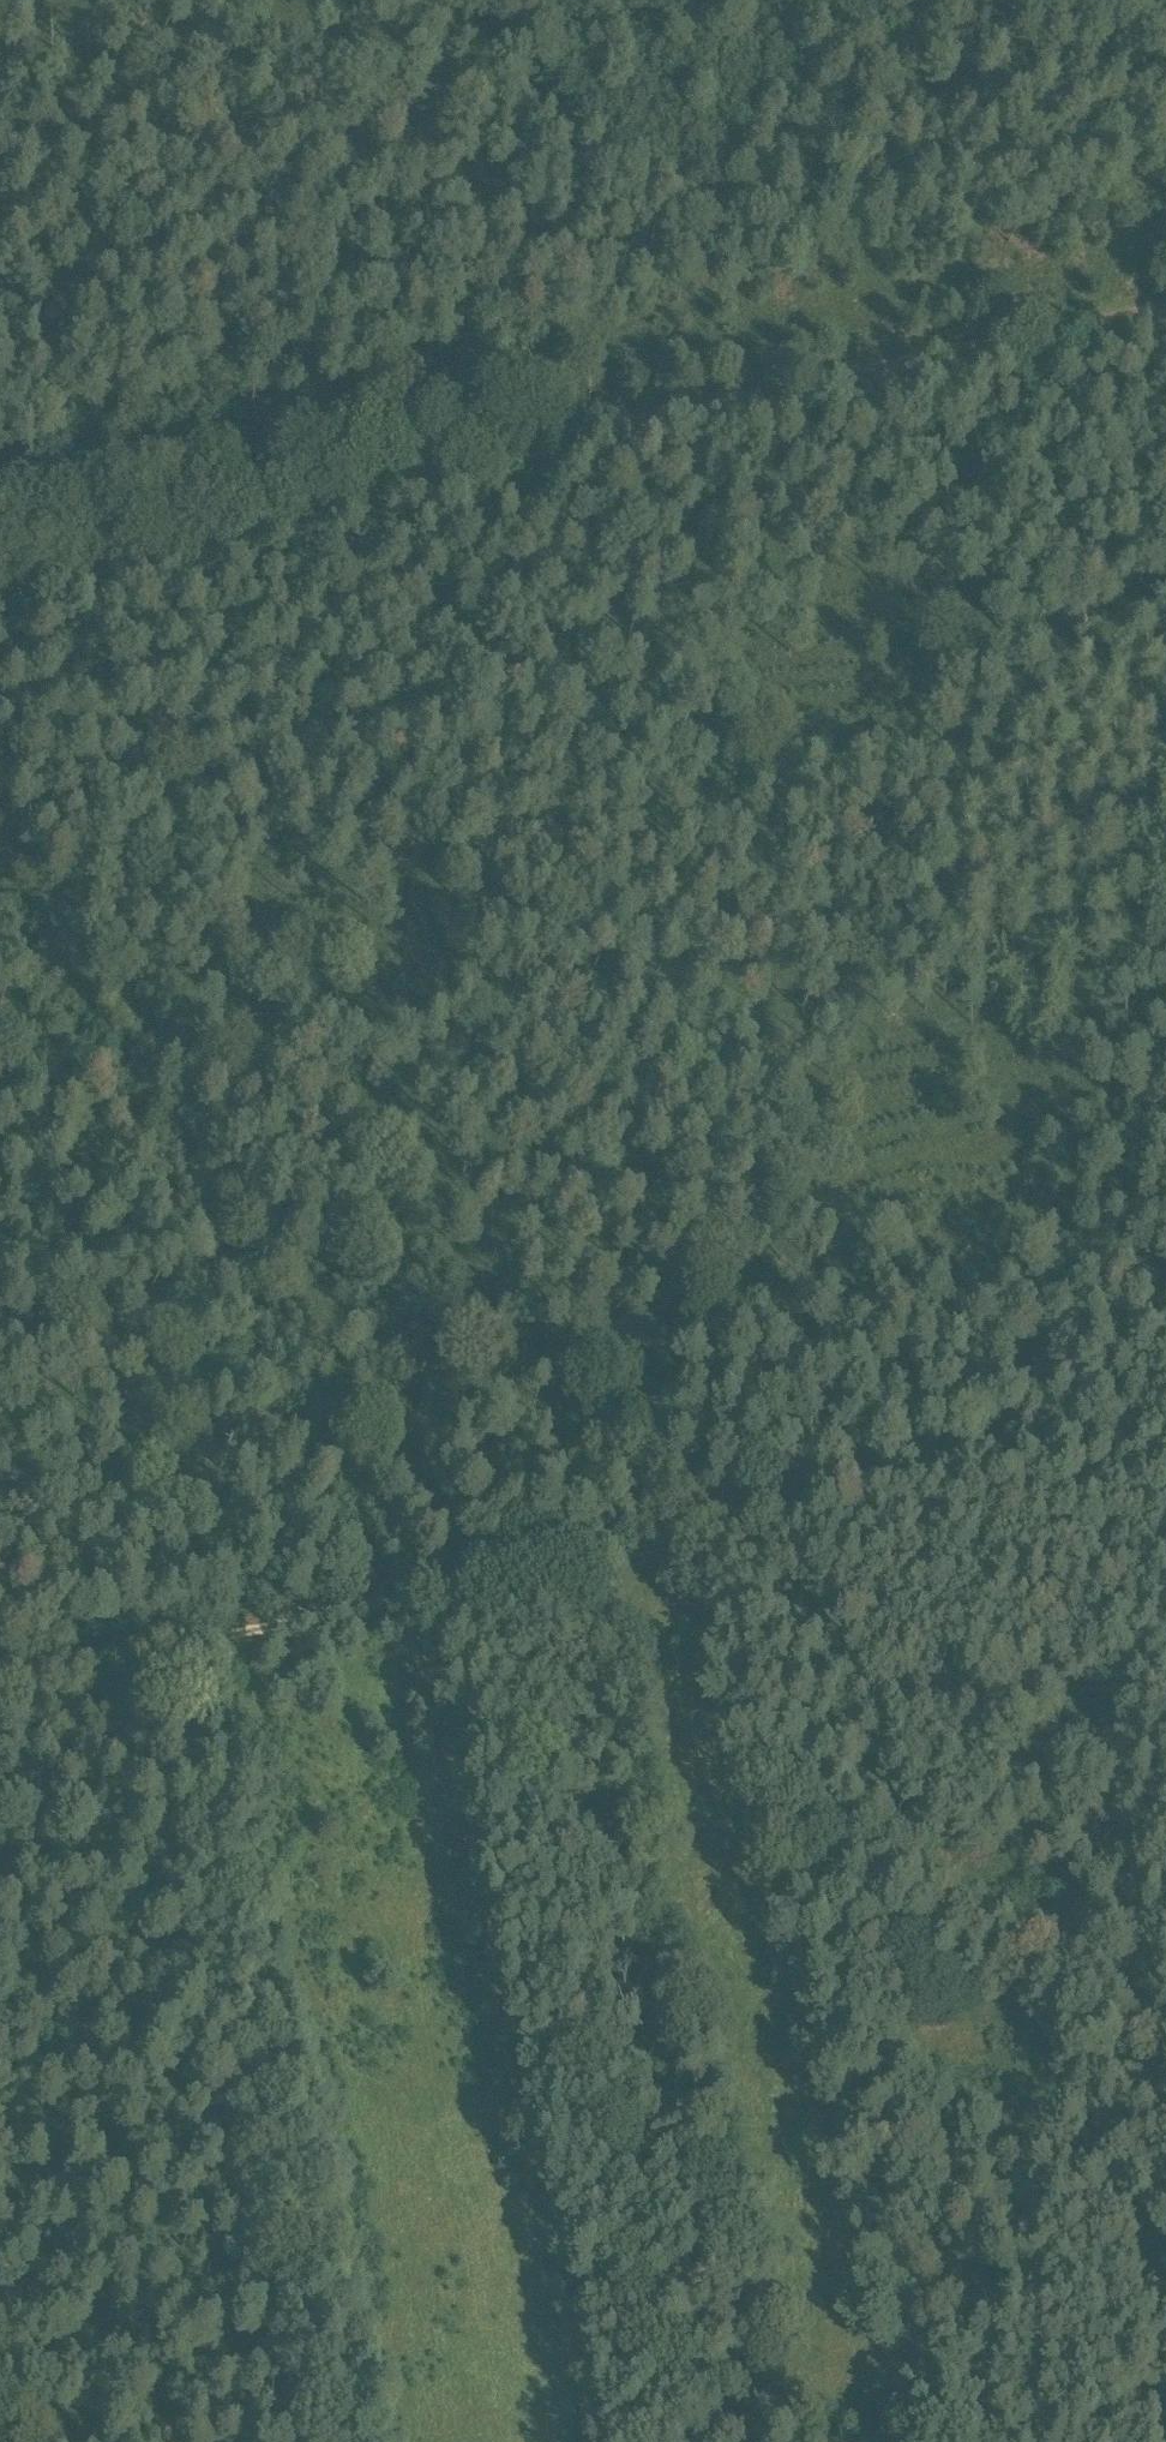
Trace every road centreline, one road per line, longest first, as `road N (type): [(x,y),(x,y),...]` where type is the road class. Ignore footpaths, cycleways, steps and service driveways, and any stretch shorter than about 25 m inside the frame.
road 1 (unclassified): [(0,567),(1165,309)]
road 2 (track): [(17,1687),(1165,1437)]
road 3 (track): [(392,1600),(285,1350),(138,1091),(0,894)]

